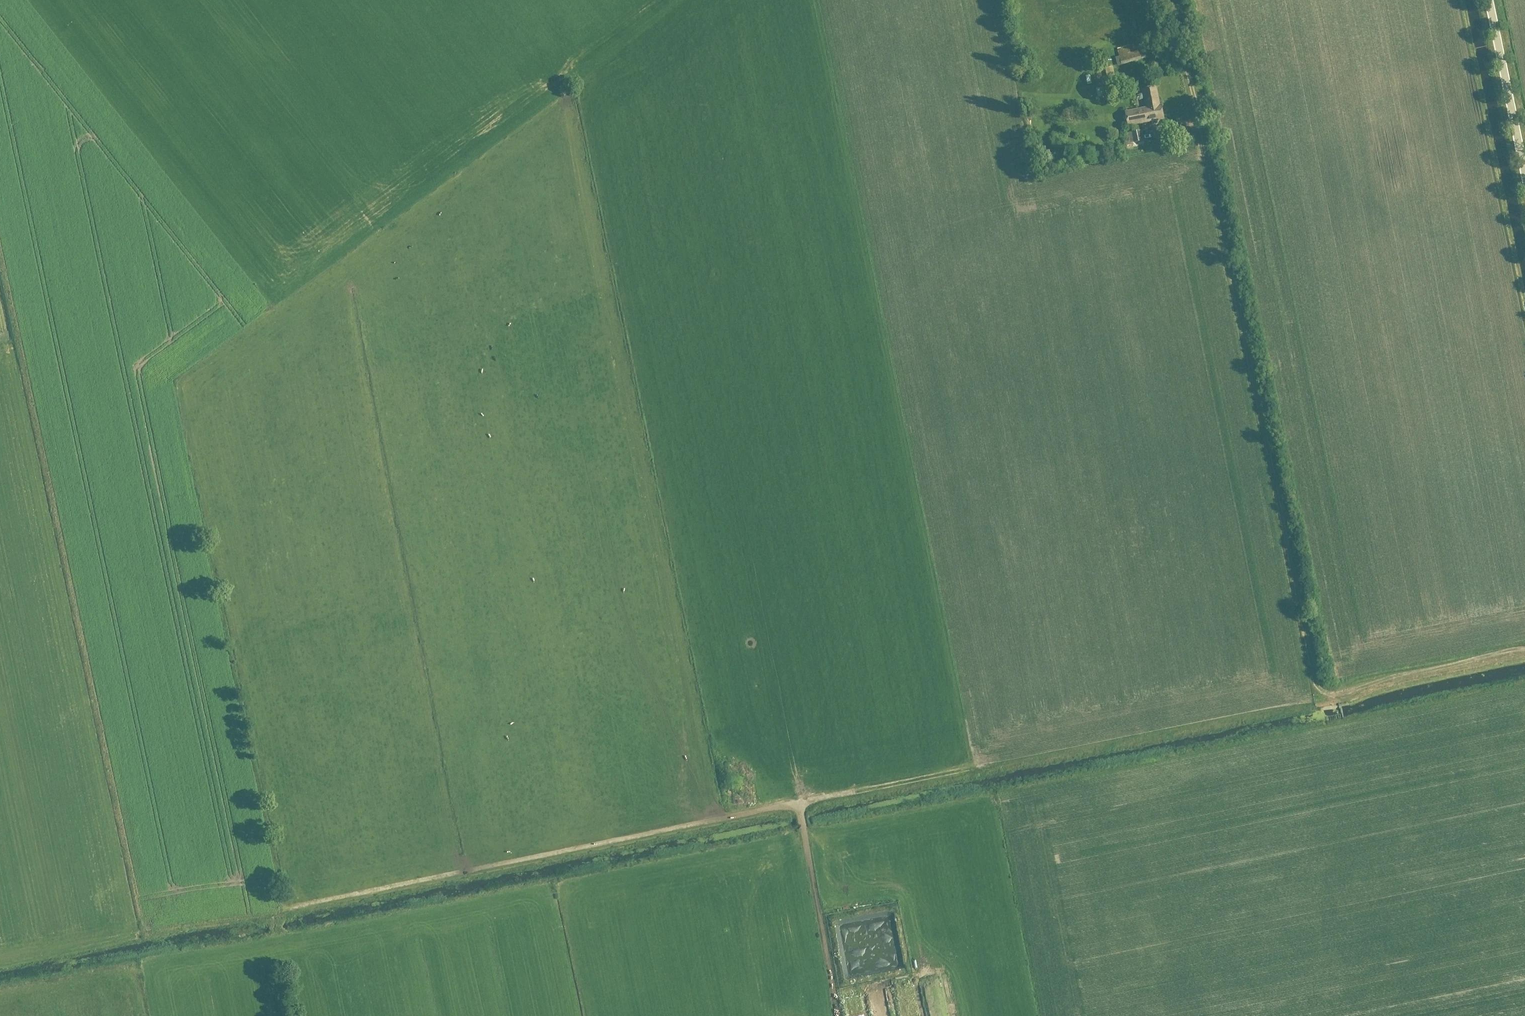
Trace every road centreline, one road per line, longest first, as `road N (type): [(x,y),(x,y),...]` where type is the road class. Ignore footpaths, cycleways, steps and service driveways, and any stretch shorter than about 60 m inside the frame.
road 1 (track): [(1524,649),(1336,694),(1311,677),(1170,0)]
road 2 (unclassified): [(1524,178),(1488,0)]

